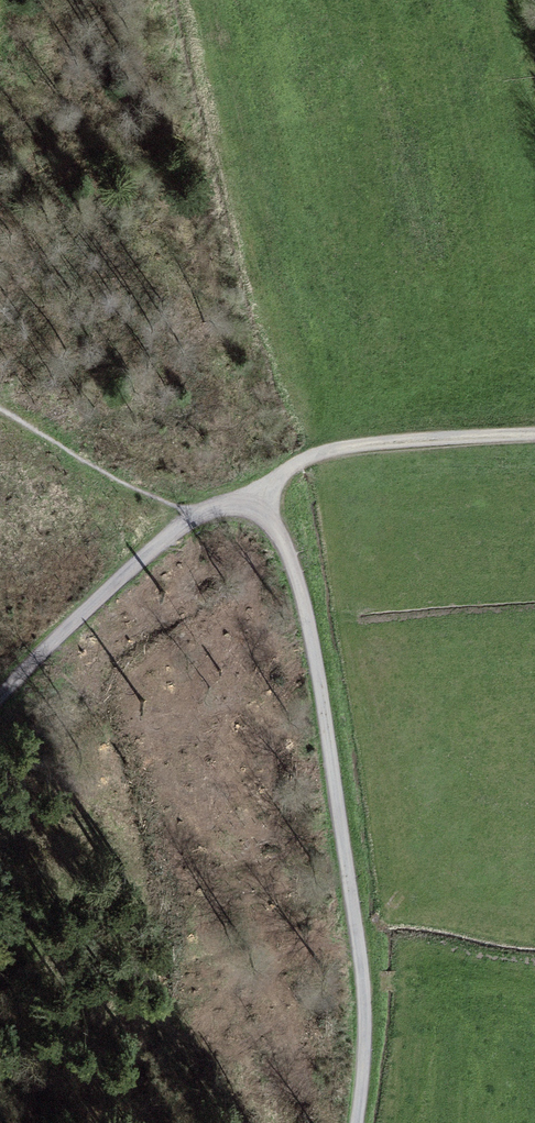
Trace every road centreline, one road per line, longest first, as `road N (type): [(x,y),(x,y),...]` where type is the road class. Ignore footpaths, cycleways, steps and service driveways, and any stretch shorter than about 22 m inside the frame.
road 1 (track): [(268,487),(302,600),(358,937),(364,1048),(353,1122)]
road 2 (track): [(0,694),(268,487)]
road 3 (track): [(268,487),(197,506),(124,483),(0,402)]
road 4 (track): [(534,432),(324,449),(294,461),(268,487)]

